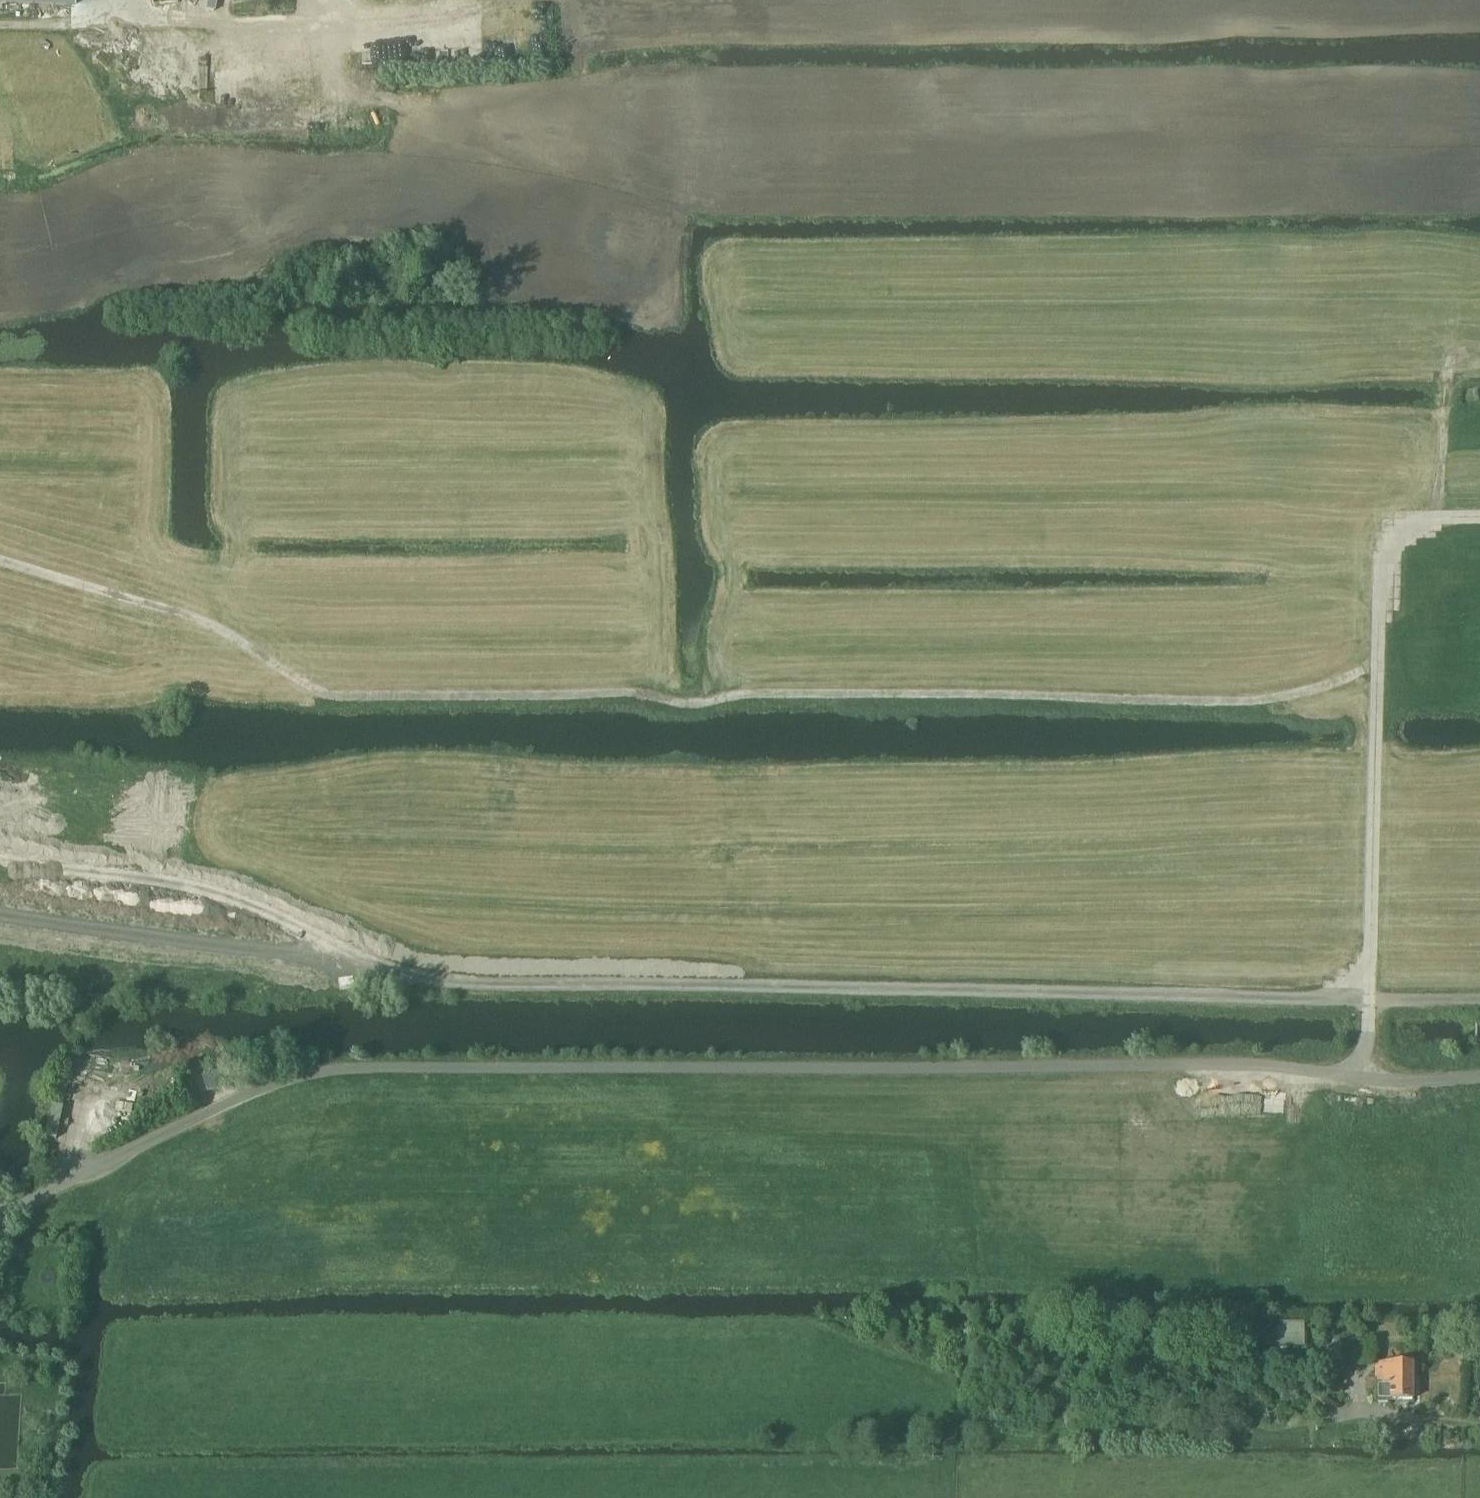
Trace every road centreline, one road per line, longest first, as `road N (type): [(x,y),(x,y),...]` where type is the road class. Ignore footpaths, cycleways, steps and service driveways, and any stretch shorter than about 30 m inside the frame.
road 1 (track): [(0,560),(208,624),(323,698),(620,692),(669,703),(947,693),(1244,705),(1309,697)]
road 2 (track): [(270,226),(412,163),(423,149),(424,106),(387,103),(357,86),(334,48),(332,20)]
road 3 (track): [(332,20),(149,15),(0,23)]
road 4 (track): [(1441,519),(1447,363),(1479,353)]

